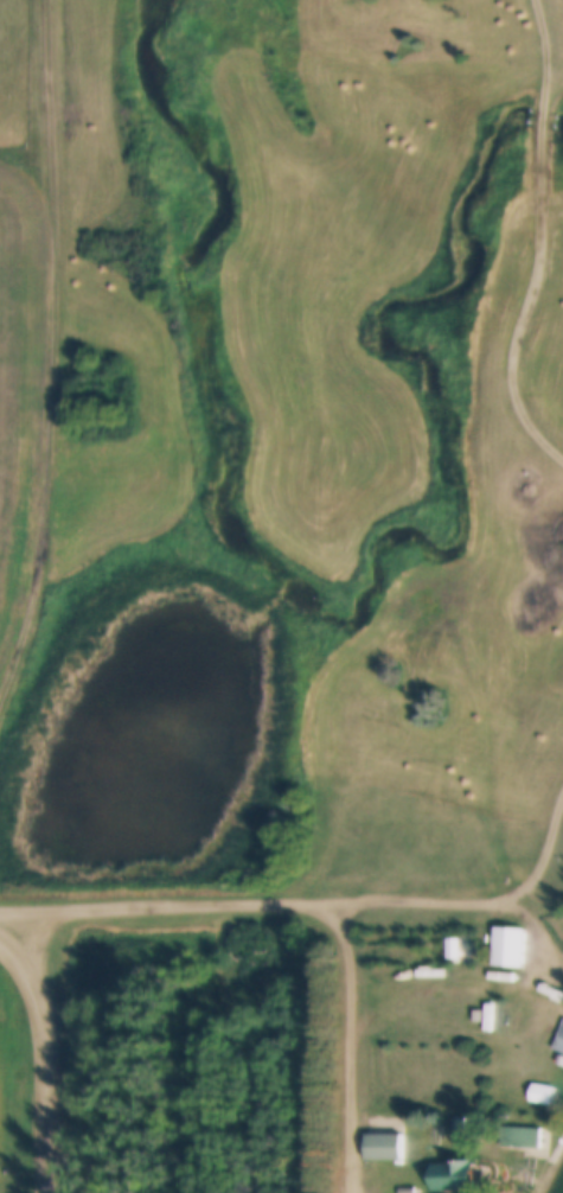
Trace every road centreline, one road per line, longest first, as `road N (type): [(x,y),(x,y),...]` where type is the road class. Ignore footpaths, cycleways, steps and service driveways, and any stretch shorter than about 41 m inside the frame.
road 1 (track): [(41,0),(41,554),(26,633),(0,700)]
road 2 (track): [(562,455),(520,406),(508,358),(549,237),(532,157),(562,59)]
road 3 (residential): [(49,1192),(37,910)]
road 4 (track): [(456,901),(499,901),(524,891),(562,789)]

